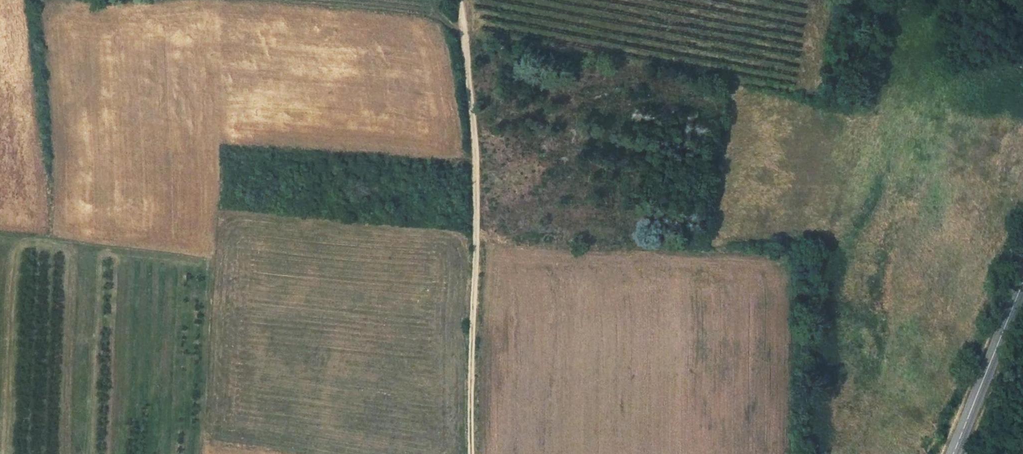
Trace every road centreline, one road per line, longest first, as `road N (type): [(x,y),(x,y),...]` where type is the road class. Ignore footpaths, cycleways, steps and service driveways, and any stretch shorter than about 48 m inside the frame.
road 1 (track): [(469,453),(472,175),(456,0)]
road 2 (primary): [(1022,272),(948,453)]

